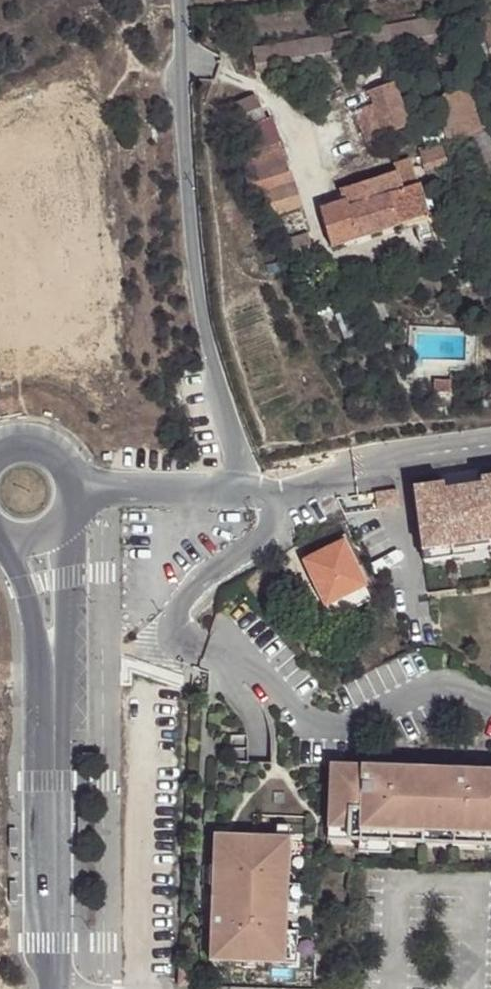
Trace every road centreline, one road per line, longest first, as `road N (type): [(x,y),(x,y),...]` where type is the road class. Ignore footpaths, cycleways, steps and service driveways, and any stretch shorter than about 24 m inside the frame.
road 1 (unclassified): [(141,988),(164,640),(172,622),(269,530),(270,504),(251,489)]
road 2 (unclassified): [(179,0),(205,334),(251,489)]
road 3 (unclassified): [(55,706),(52,988)]
road 4 (unclassified): [(55,706),(68,580),(61,524)]
road 5 (unclassified): [(251,489),(74,489)]
road 6 (unclassified): [(6,538),(55,706)]

